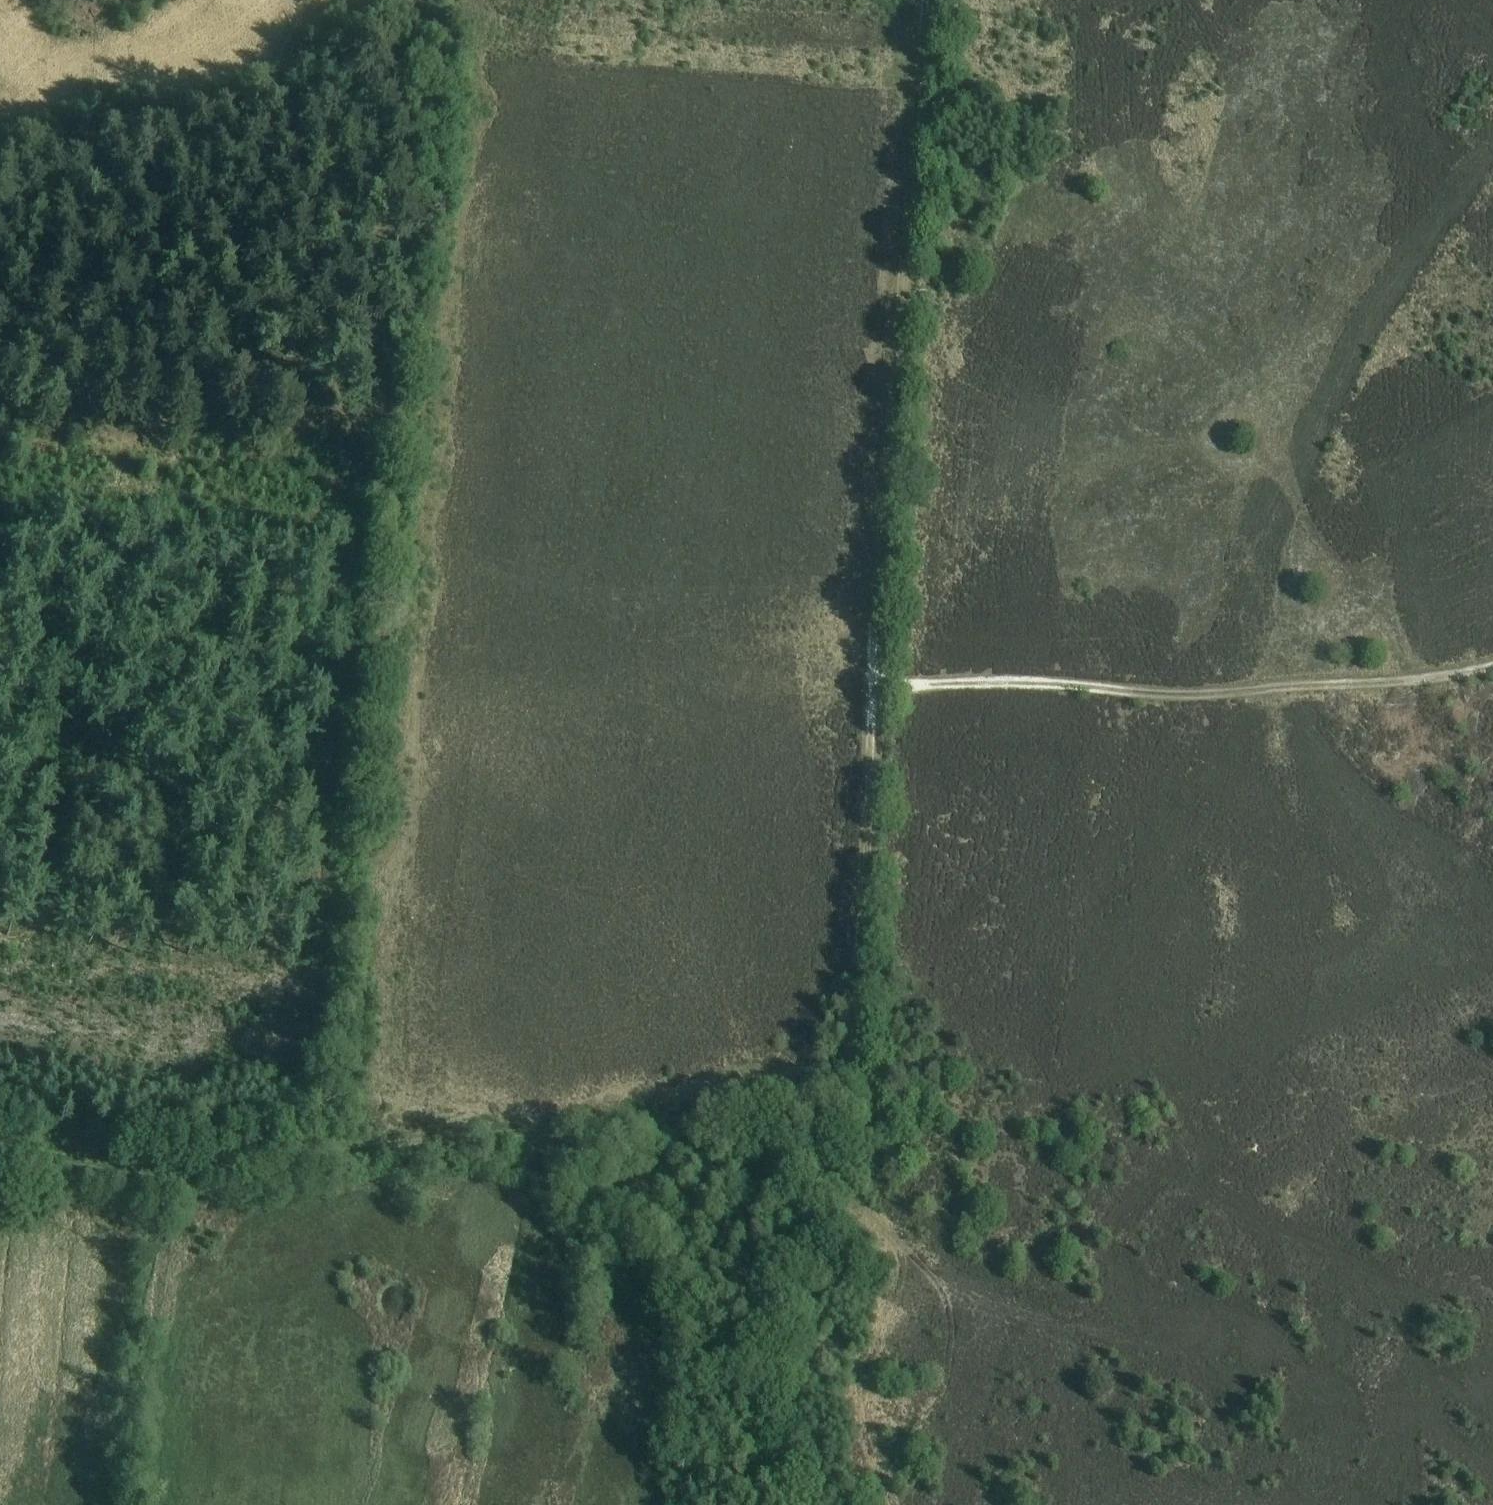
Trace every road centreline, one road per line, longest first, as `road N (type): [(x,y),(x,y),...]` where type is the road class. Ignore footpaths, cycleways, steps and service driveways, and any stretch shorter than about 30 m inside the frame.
road 1 (track): [(0,1149),(162,1169),(428,1139),(694,1121),(794,1107),(846,1063),(855,1042),(868,889),(871,646),(921,0)]
road 2 (track): [(1492,667),(1206,697),(1016,681),(875,685)]

